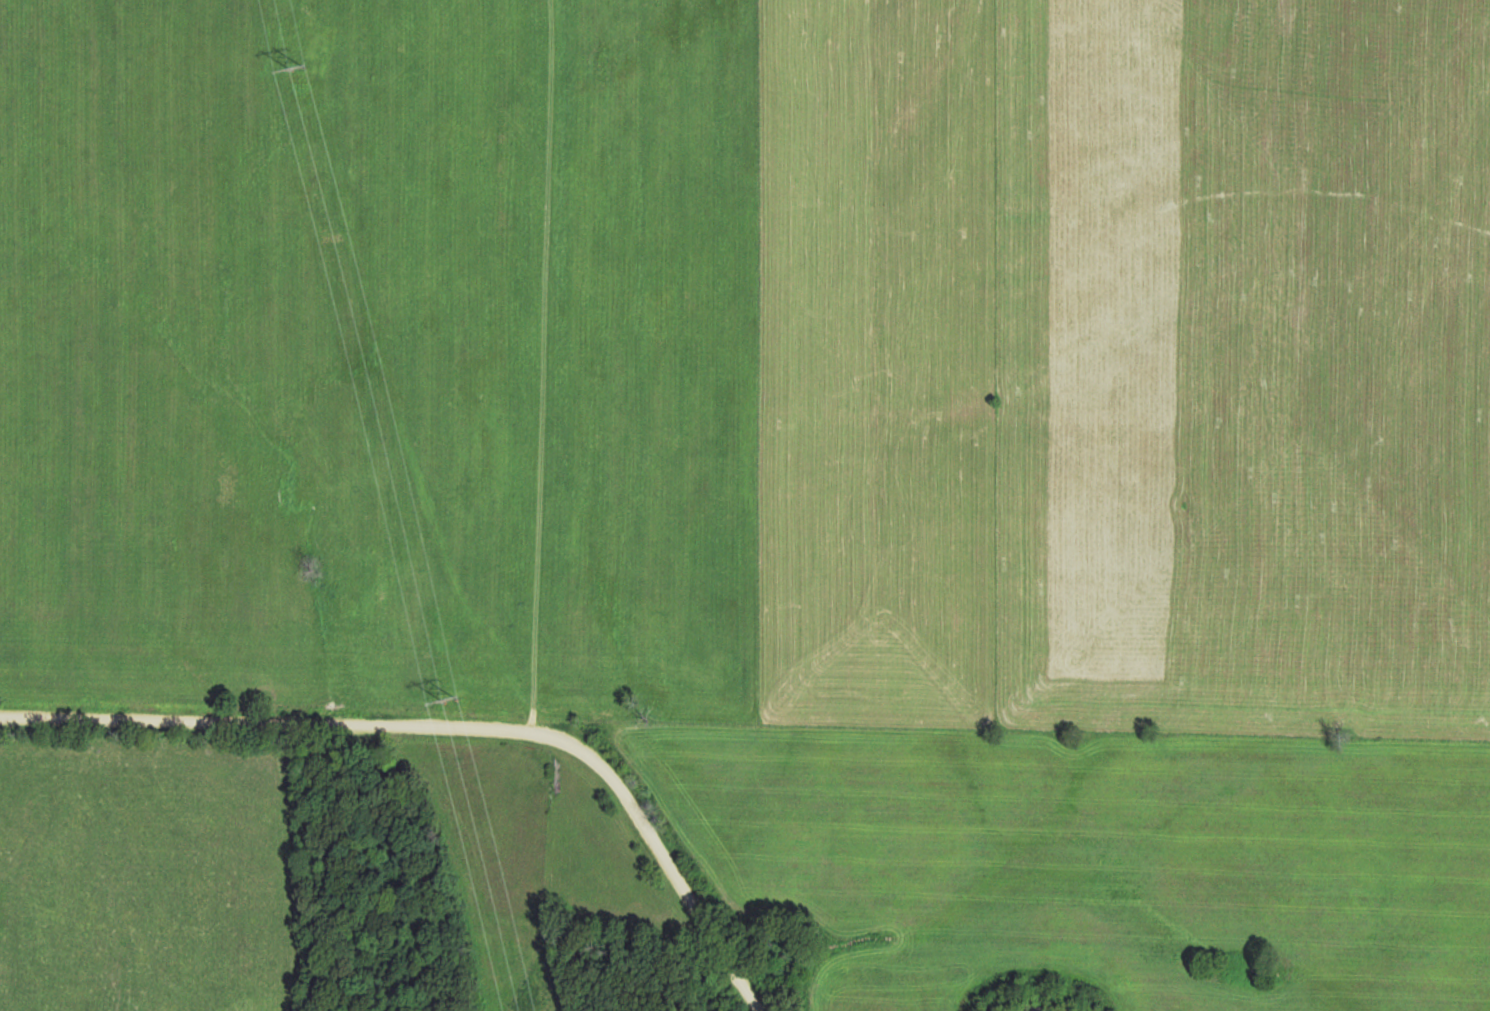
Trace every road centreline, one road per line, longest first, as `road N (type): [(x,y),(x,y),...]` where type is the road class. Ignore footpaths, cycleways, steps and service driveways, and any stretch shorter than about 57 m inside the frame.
road 1 (residential): [(763,1010),(607,773),(561,736),(398,718),(0,713)]

